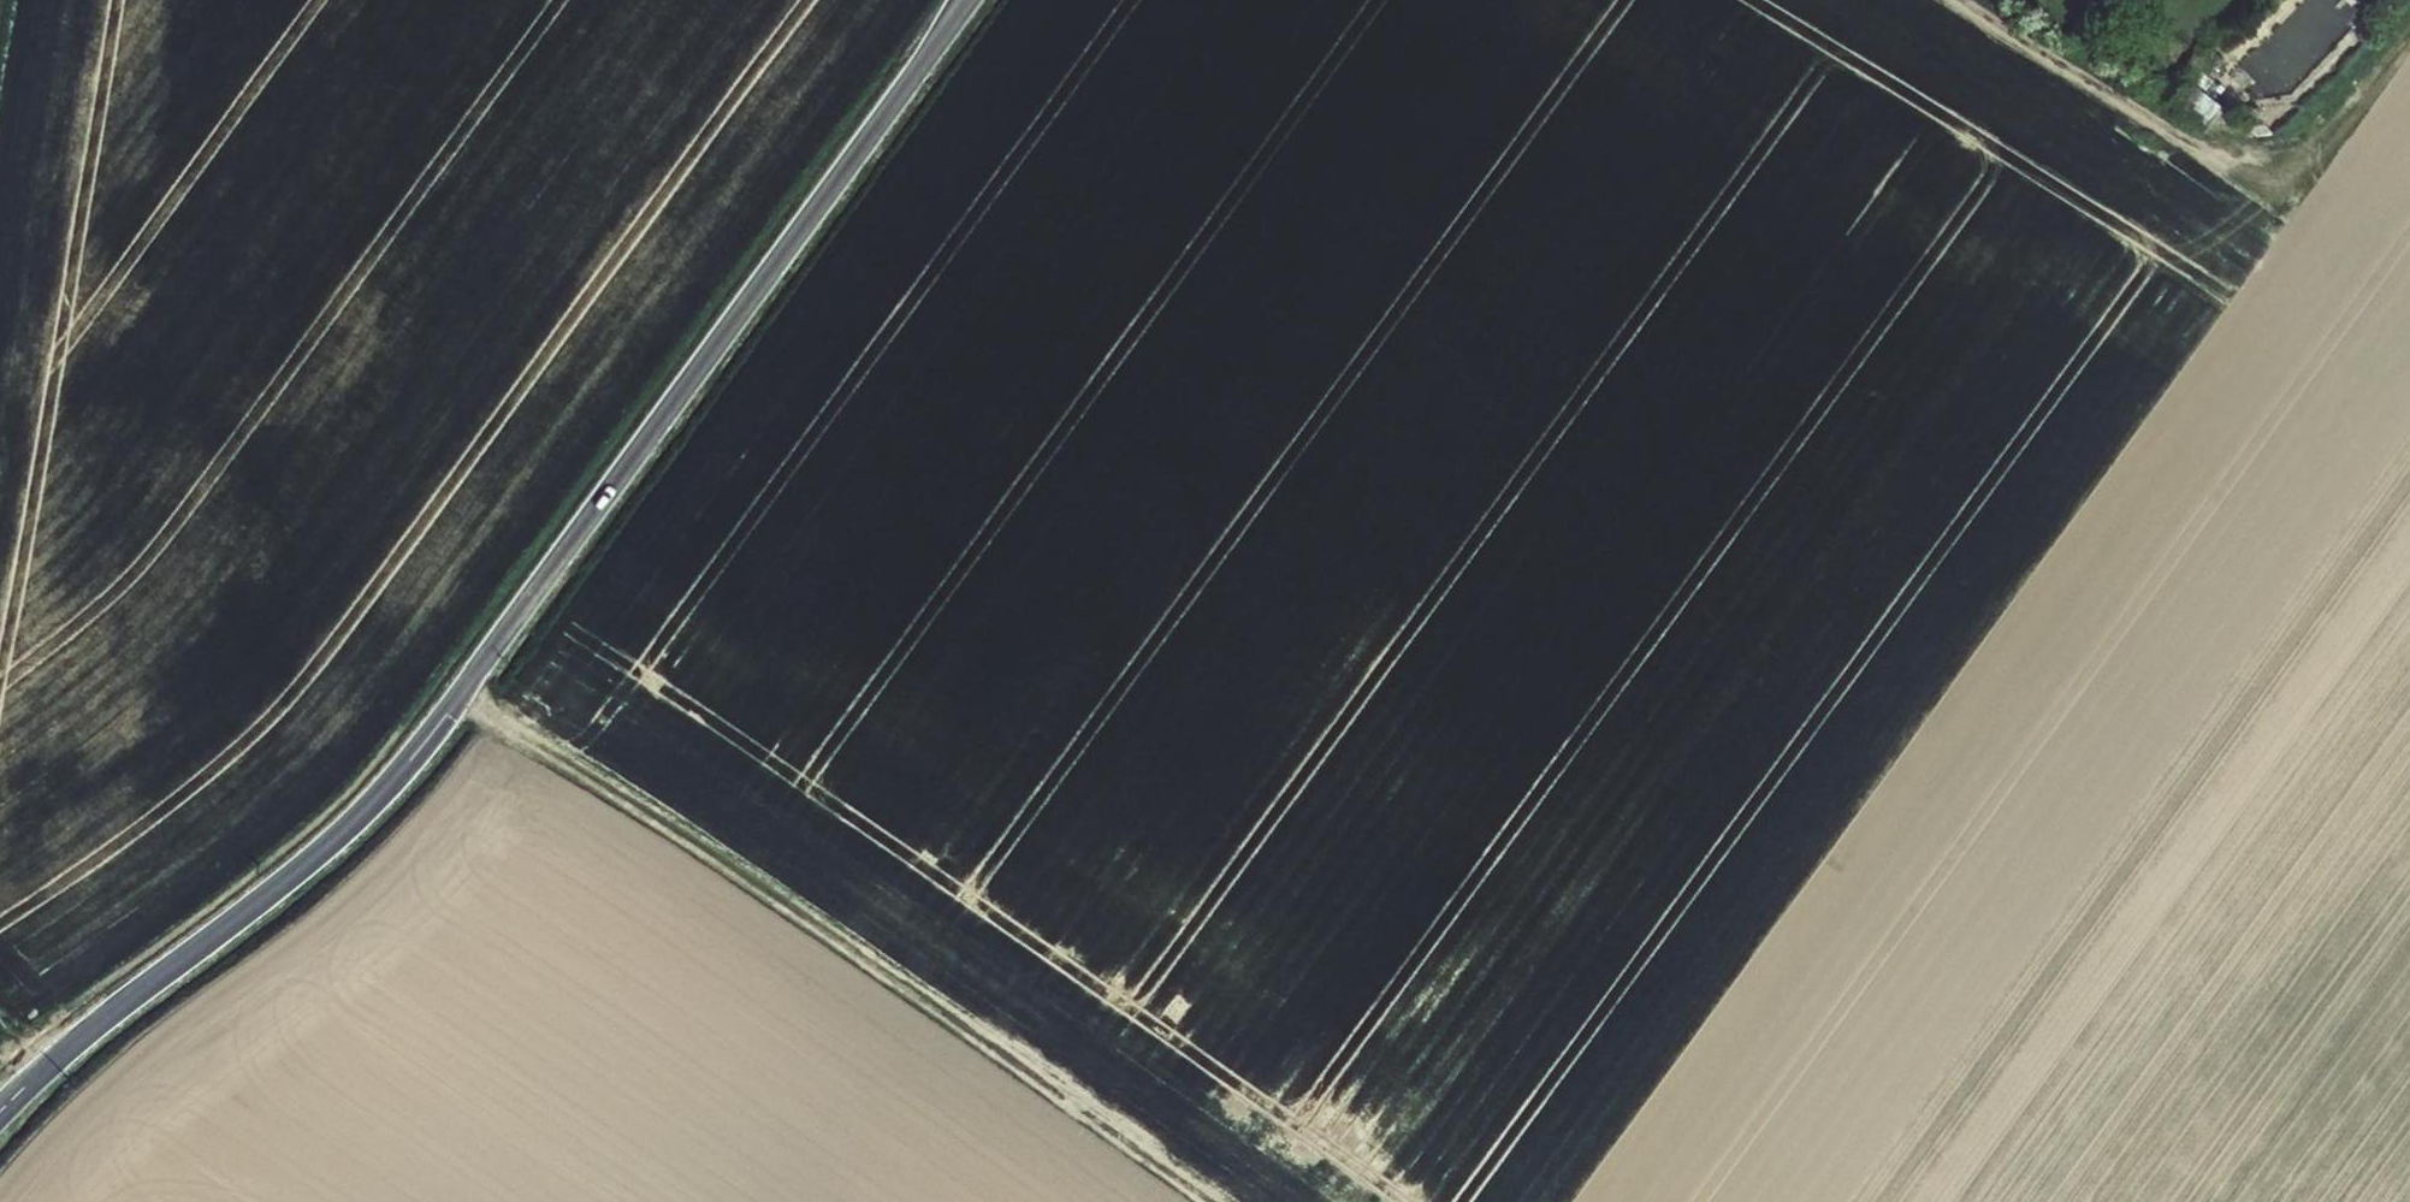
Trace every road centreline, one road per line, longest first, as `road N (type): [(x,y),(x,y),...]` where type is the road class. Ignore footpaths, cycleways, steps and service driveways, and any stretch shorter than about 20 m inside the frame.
road 1 (tertiary): [(0,1109),(76,1040),(281,884),(382,792),(966,0)]
road 2 (track): [(460,696),(749,875),(1213,1201)]
road 3 (track): [(2279,195),(1959,0)]

